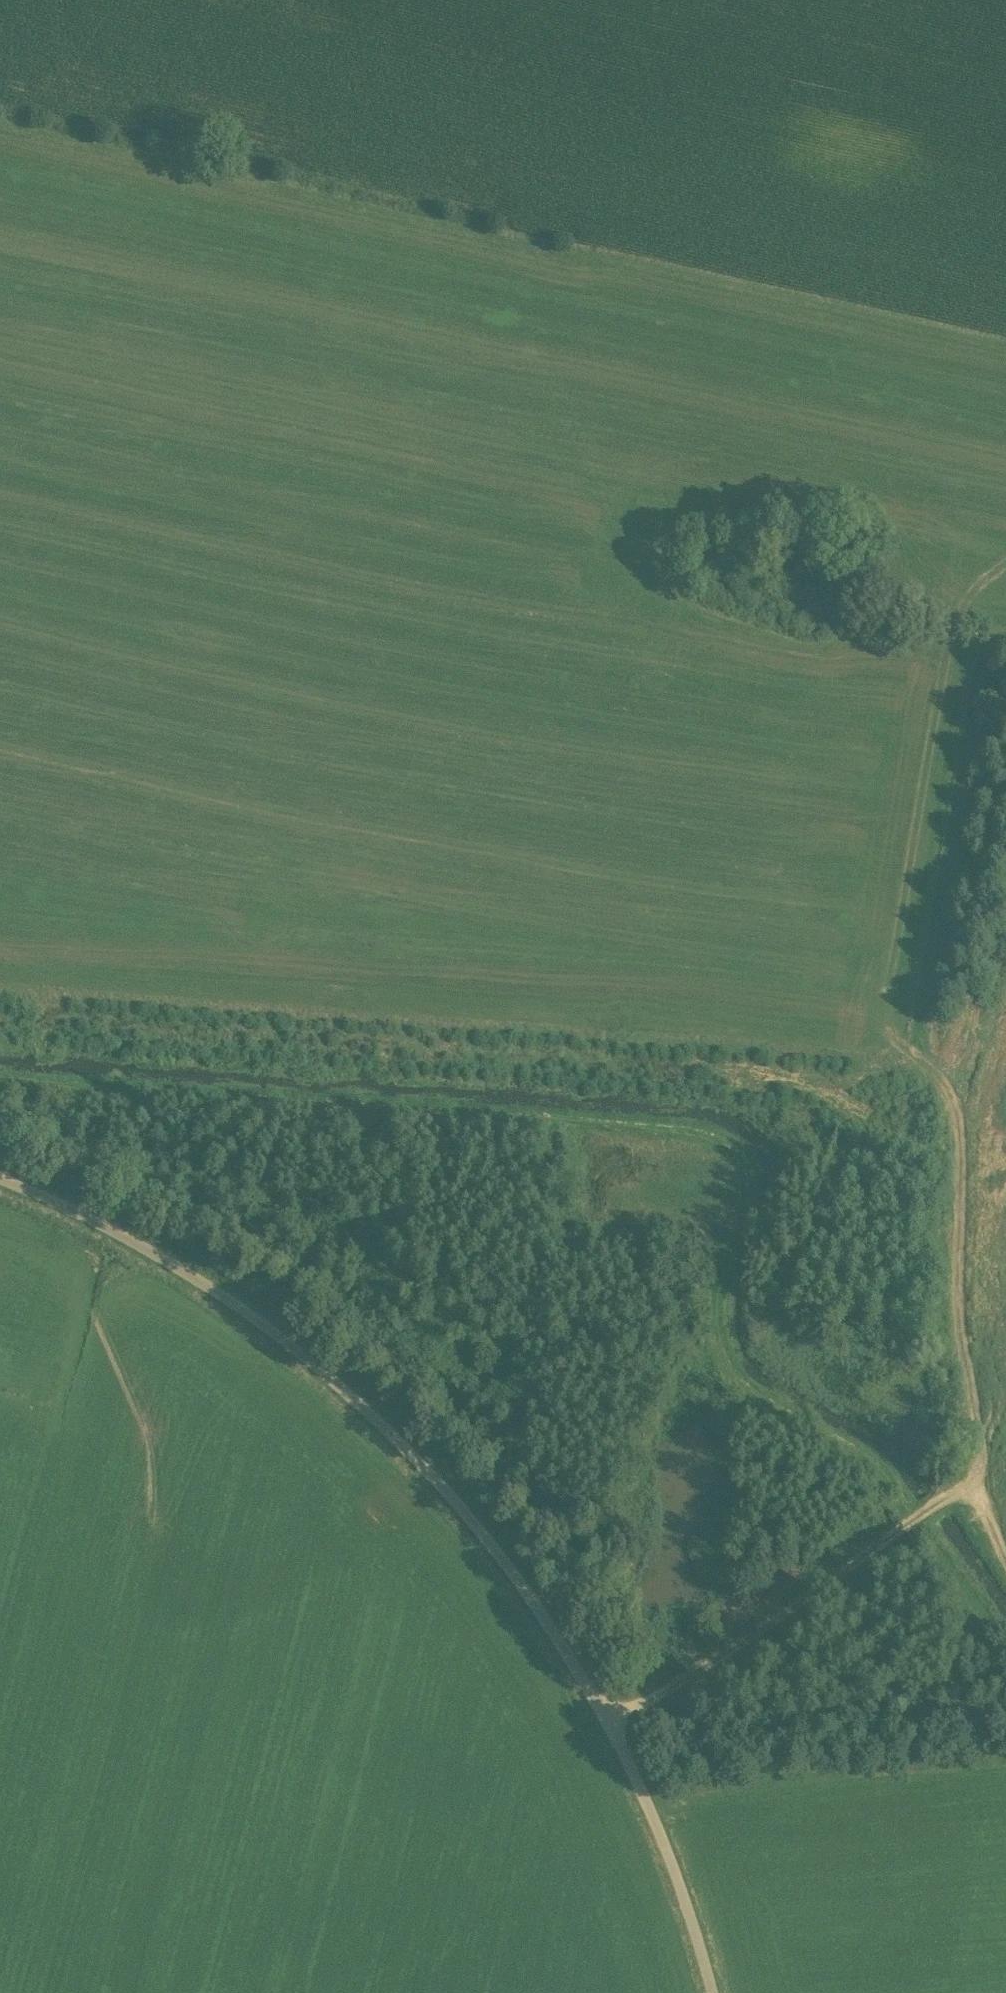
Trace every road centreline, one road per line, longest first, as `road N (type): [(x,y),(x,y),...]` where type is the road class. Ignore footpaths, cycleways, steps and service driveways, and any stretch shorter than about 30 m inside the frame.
road 1 (unclassified): [(714,1992),(674,1855),(611,1716),(514,1570),(405,1456),(283,1346),(181,1280),(0,1189)]
road 2 (track): [(929,1496),(611,1716)]

